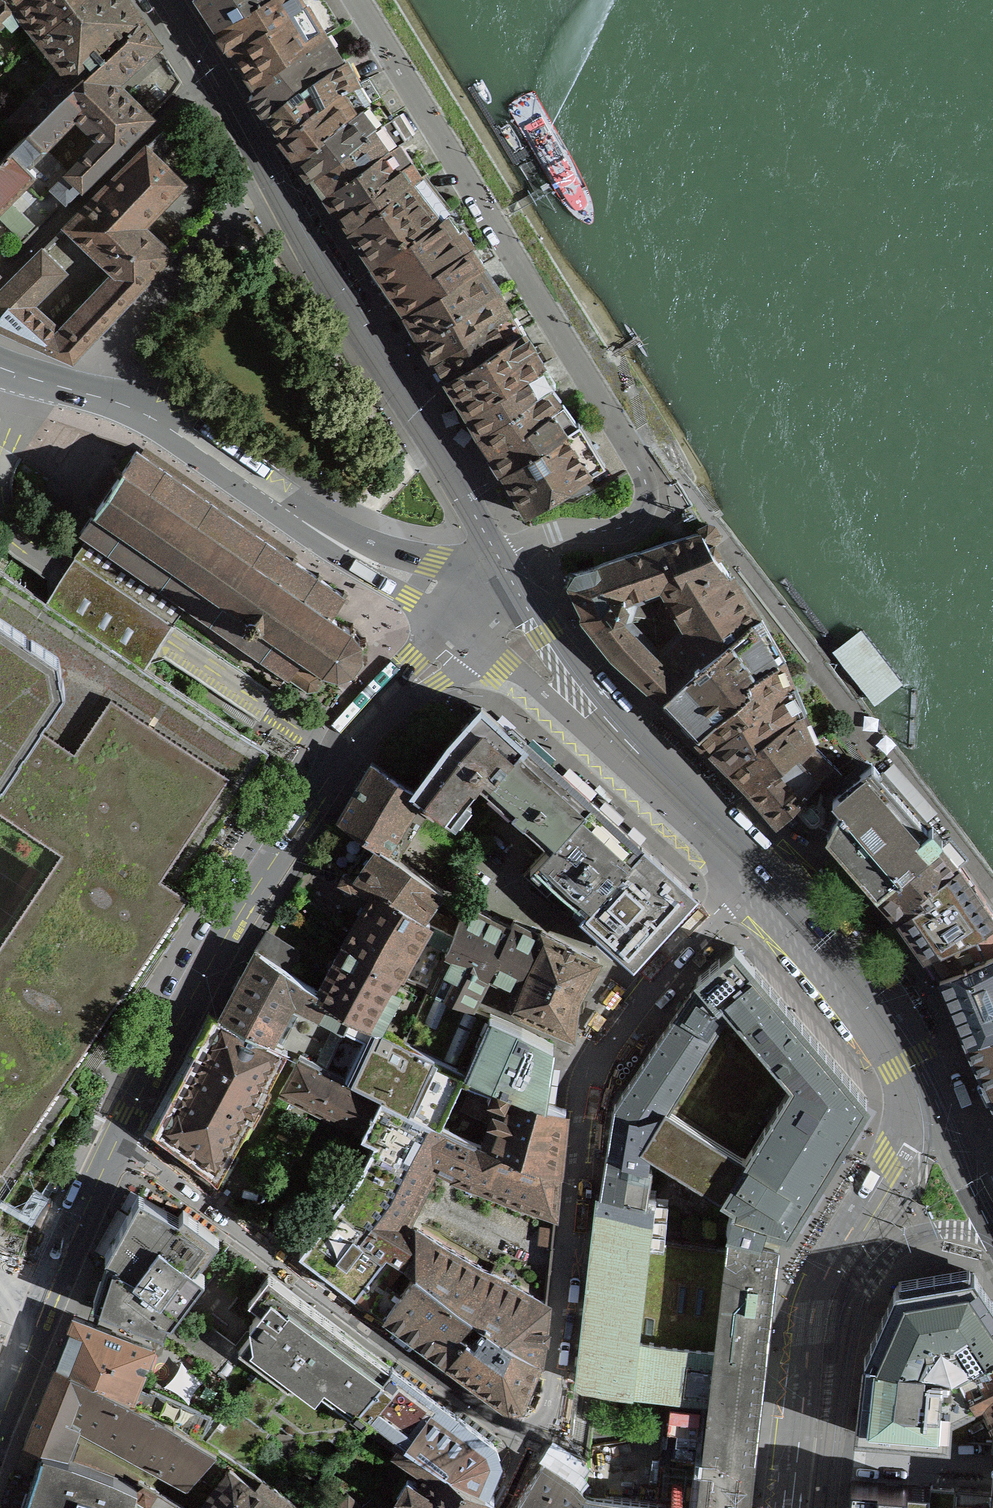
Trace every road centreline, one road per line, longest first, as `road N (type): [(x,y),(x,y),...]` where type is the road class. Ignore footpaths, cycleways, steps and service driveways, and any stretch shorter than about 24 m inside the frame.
road 1 (residential): [(505,569),(553,534),(636,522),(646,483),(358,0)]
road 2 (residential): [(505,569),(426,669),(340,755),(219,944),(116,1143)]
road 3 (residential): [(505,569),(166,0)]
road 4 (residential): [(529,1447),(561,1342),(591,1072),(652,984),(754,866)]
road 5 (residential): [(0,369),(134,409),(378,563),(440,582),(505,569)]
road 6 (residential): [(116,1143),(529,1447)]
road 7 (residential): [(935,1111),(904,1143),(823,1279),(785,1507)]
road 8 (residential): [(754,866),(602,716),(505,569)]
road 9 (residential): [(935,1111),(870,993),(754,866)]
road 10 (residential): [(116,1143),(0,1417)]
road 11 (residential): [(935,1111),(992,1231)]

